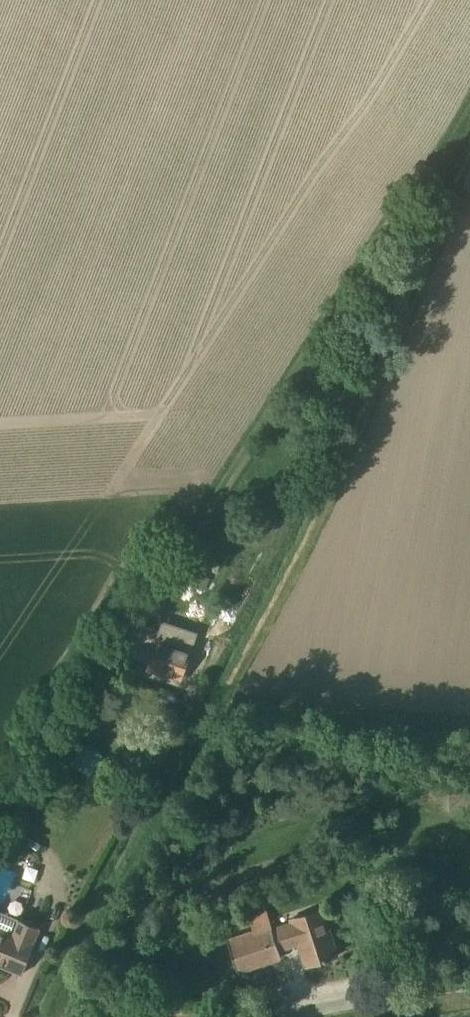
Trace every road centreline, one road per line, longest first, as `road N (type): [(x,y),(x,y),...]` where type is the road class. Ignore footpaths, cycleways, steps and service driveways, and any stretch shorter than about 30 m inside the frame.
road 1 (track): [(387,225),(0,856)]
road 2 (unclassified): [(305,1016),(469,991)]
road 3 (track): [(387,225),(469,104)]

